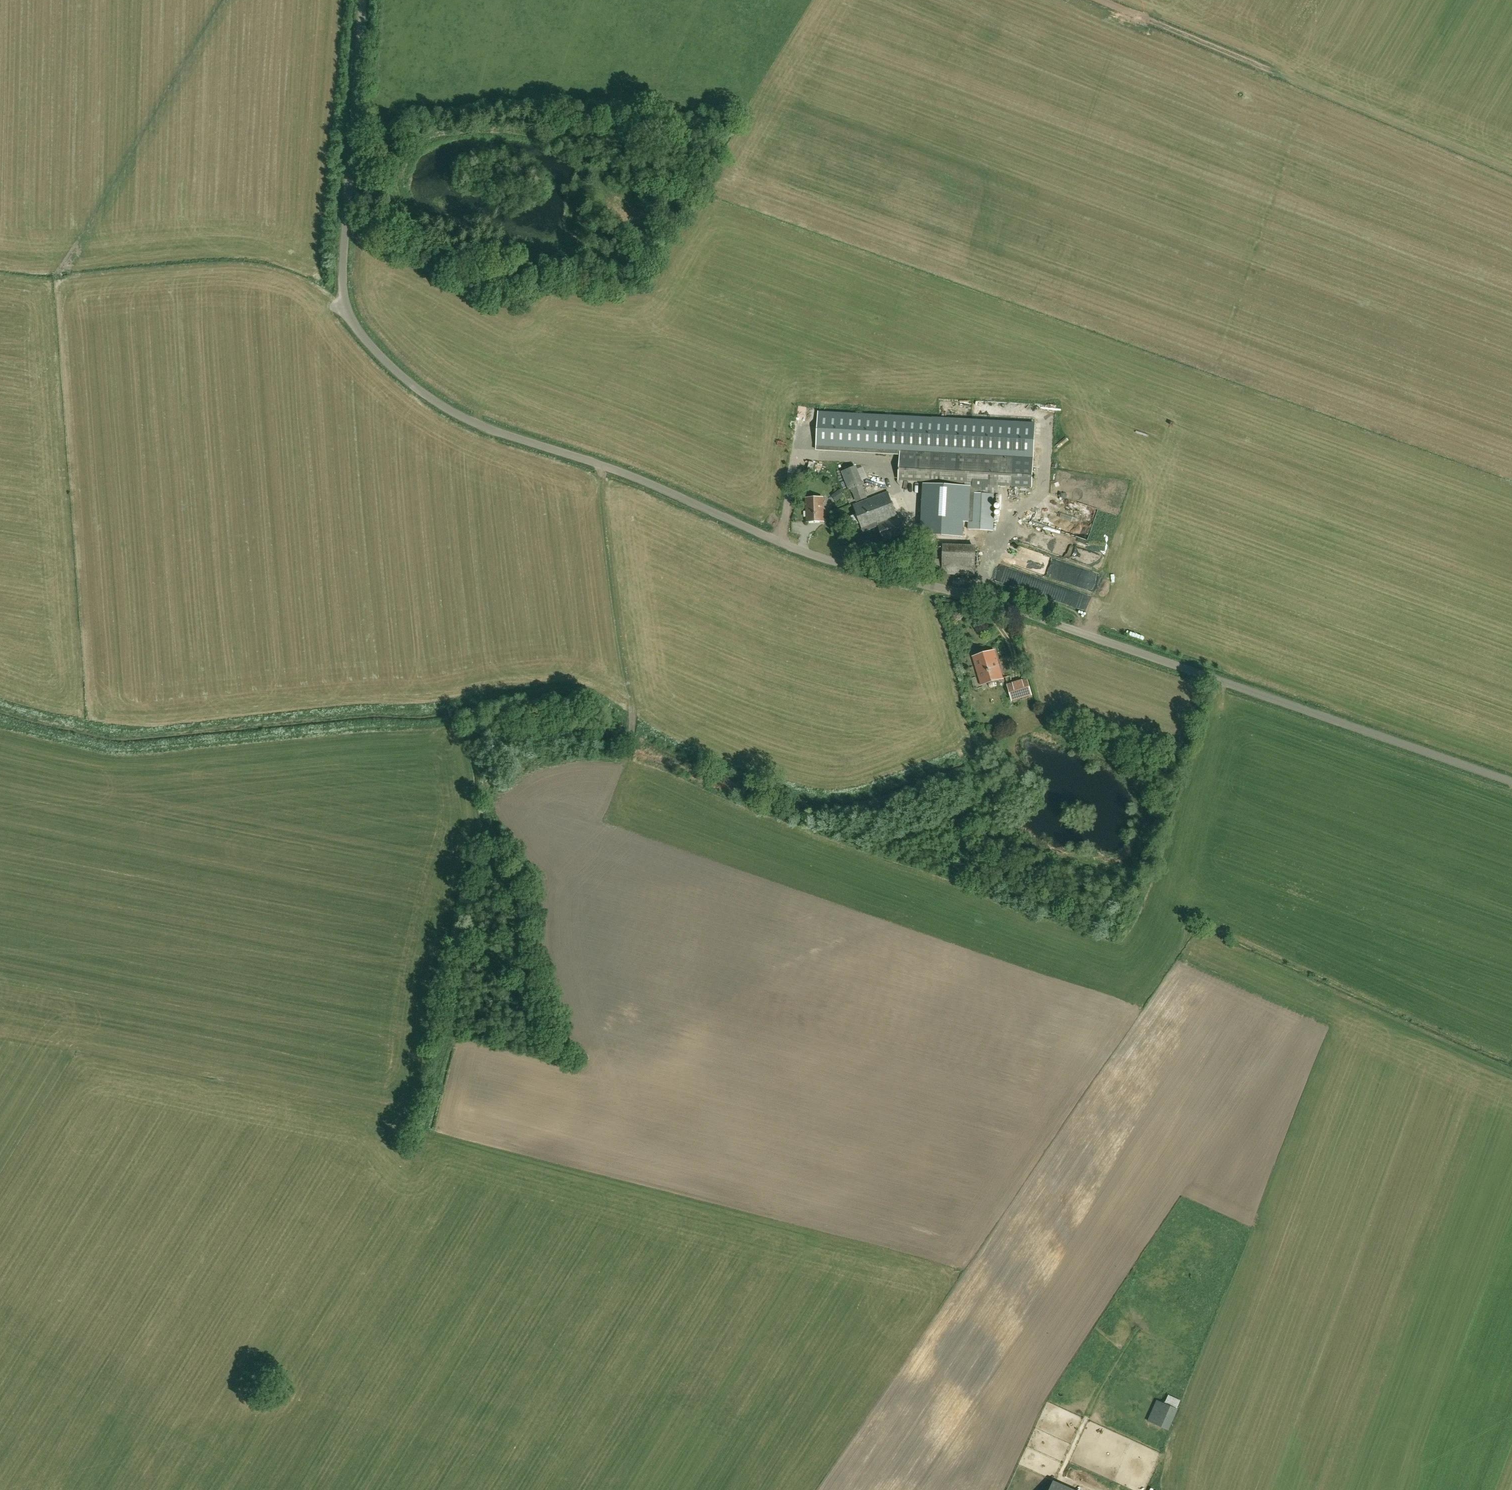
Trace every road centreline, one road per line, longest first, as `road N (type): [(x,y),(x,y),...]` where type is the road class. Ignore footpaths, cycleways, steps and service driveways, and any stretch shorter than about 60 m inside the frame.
road 1 (unclassified): [(1511,782),(1000,605),(820,558),(644,481),(469,421),(417,389),(362,335),(347,304),(364,0)]

